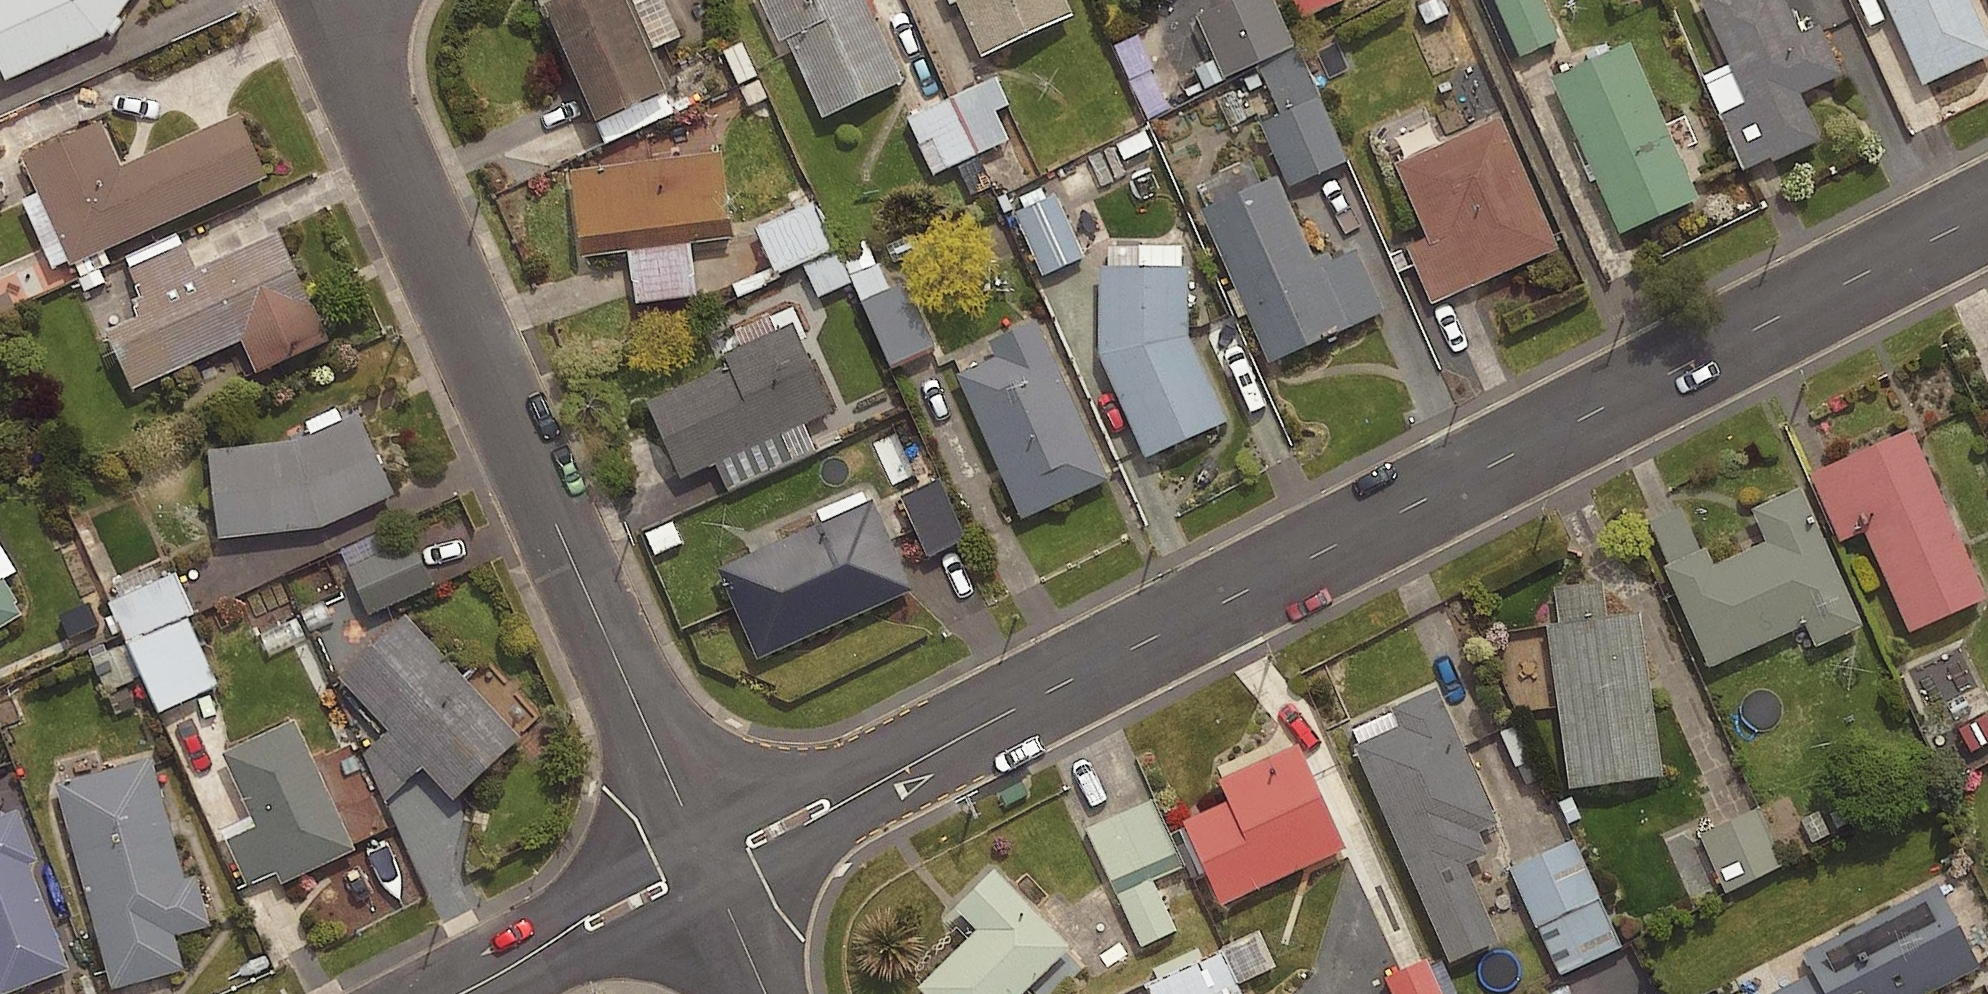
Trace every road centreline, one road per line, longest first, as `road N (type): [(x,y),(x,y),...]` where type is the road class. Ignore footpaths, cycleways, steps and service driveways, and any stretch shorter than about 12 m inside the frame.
road 1 (residential): [(706,867),(1987,215)]
road 2 (residential): [(324,0),(706,867)]
road 3 (residential): [(454,993),(706,867)]
road 4 (residential): [(706,867),(763,993)]

